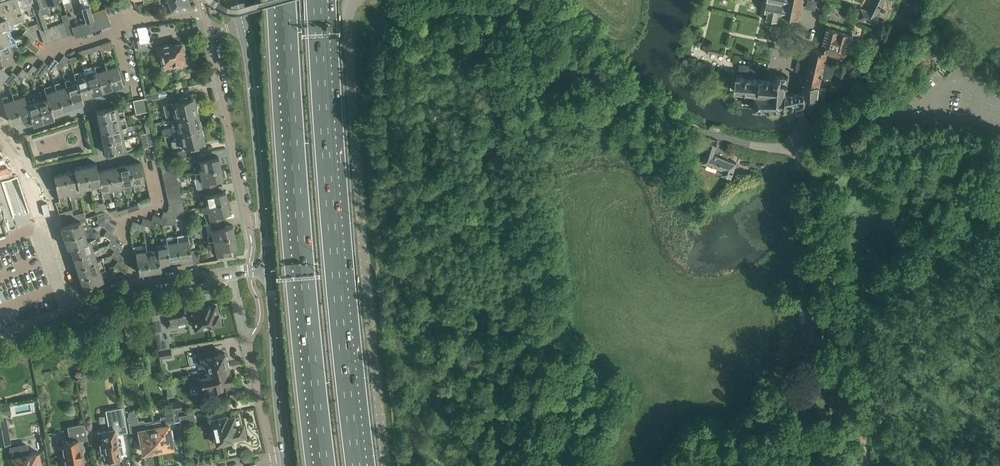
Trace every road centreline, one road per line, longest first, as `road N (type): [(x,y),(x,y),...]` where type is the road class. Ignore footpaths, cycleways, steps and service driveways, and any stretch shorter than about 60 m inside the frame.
road 1 (unclassified): [(386,465),(350,77),(353,0)]
road 2 (motorway): [(356,465),(317,0)]
road 3 (motorway): [(287,0),(300,241),(324,465)]
road 4 (unclassified): [(787,148),(713,135),(642,105),(526,0)]
road 5 (tertiary): [(265,220),(243,24)]
road 6 (residential): [(275,462),(242,320),(251,270)]
road 7 (residential): [(247,221),(208,32)]
road 8 (tertiary): [(286,461),(269,269)]
road 9 (residential): [(71,313),(137,289),(251,270)]
road 10 (unclassified): [(837,301),(804,146),(787,148)]
road 11 (residential): [(138,154),(102,158),(91,106),(122,91)]

